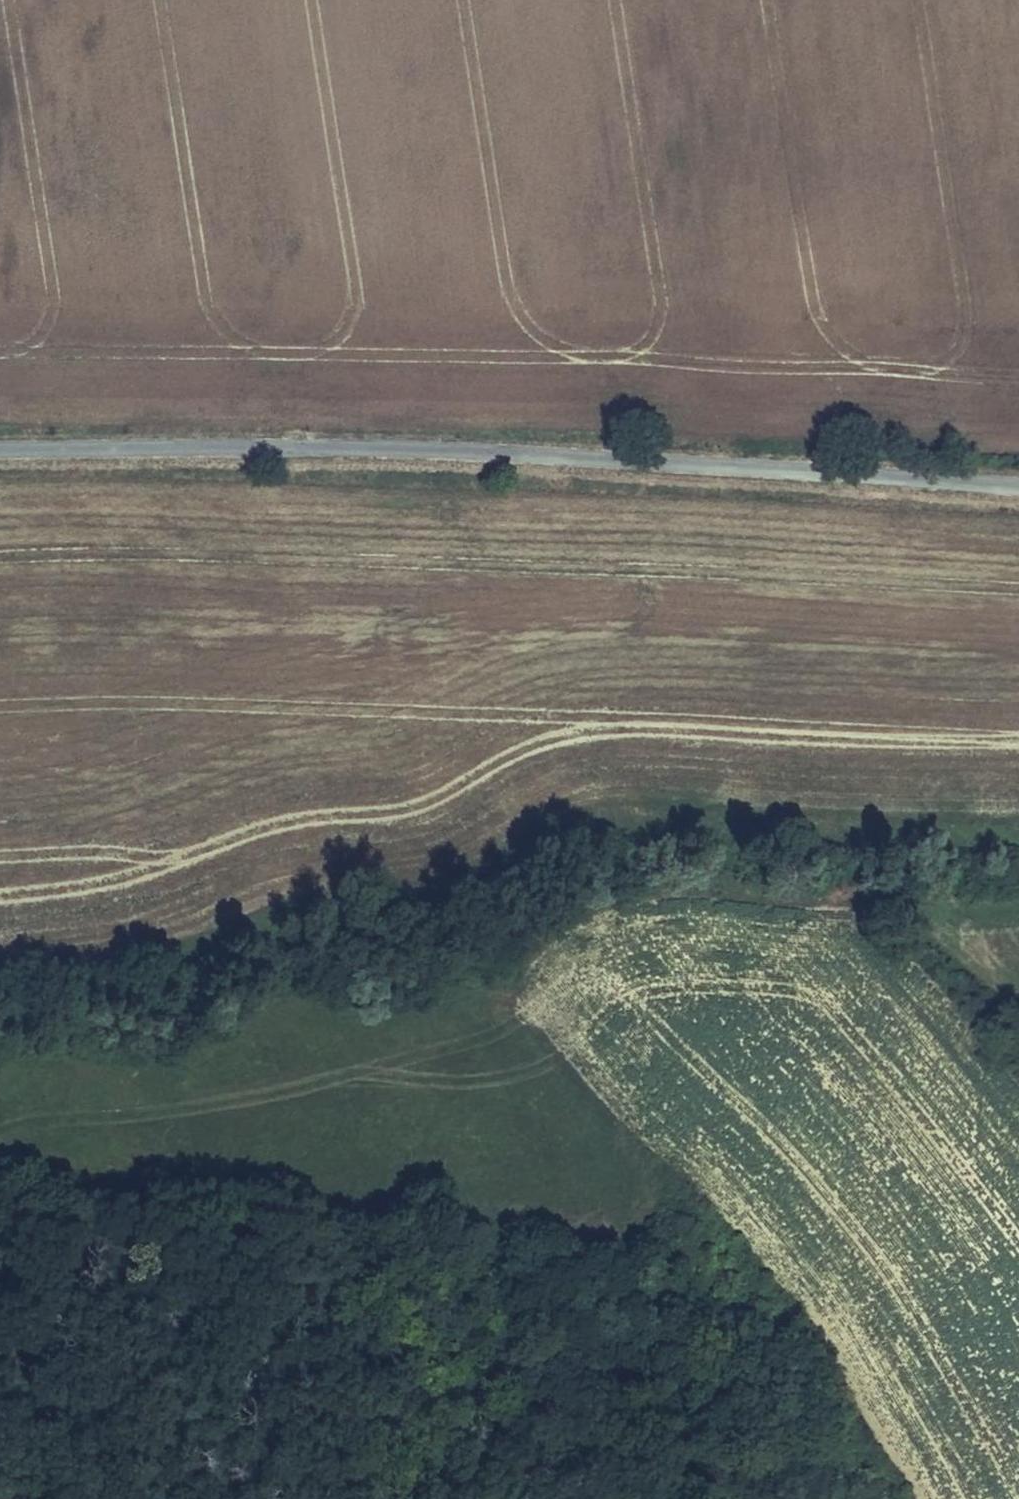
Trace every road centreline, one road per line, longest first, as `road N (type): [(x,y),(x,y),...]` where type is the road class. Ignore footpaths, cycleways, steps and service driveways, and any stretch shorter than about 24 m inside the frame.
road 1 (tertiary): [(1018,488),(417,449),(0,450)]
road 2 (track): [(0,1139),(446,1043)]

